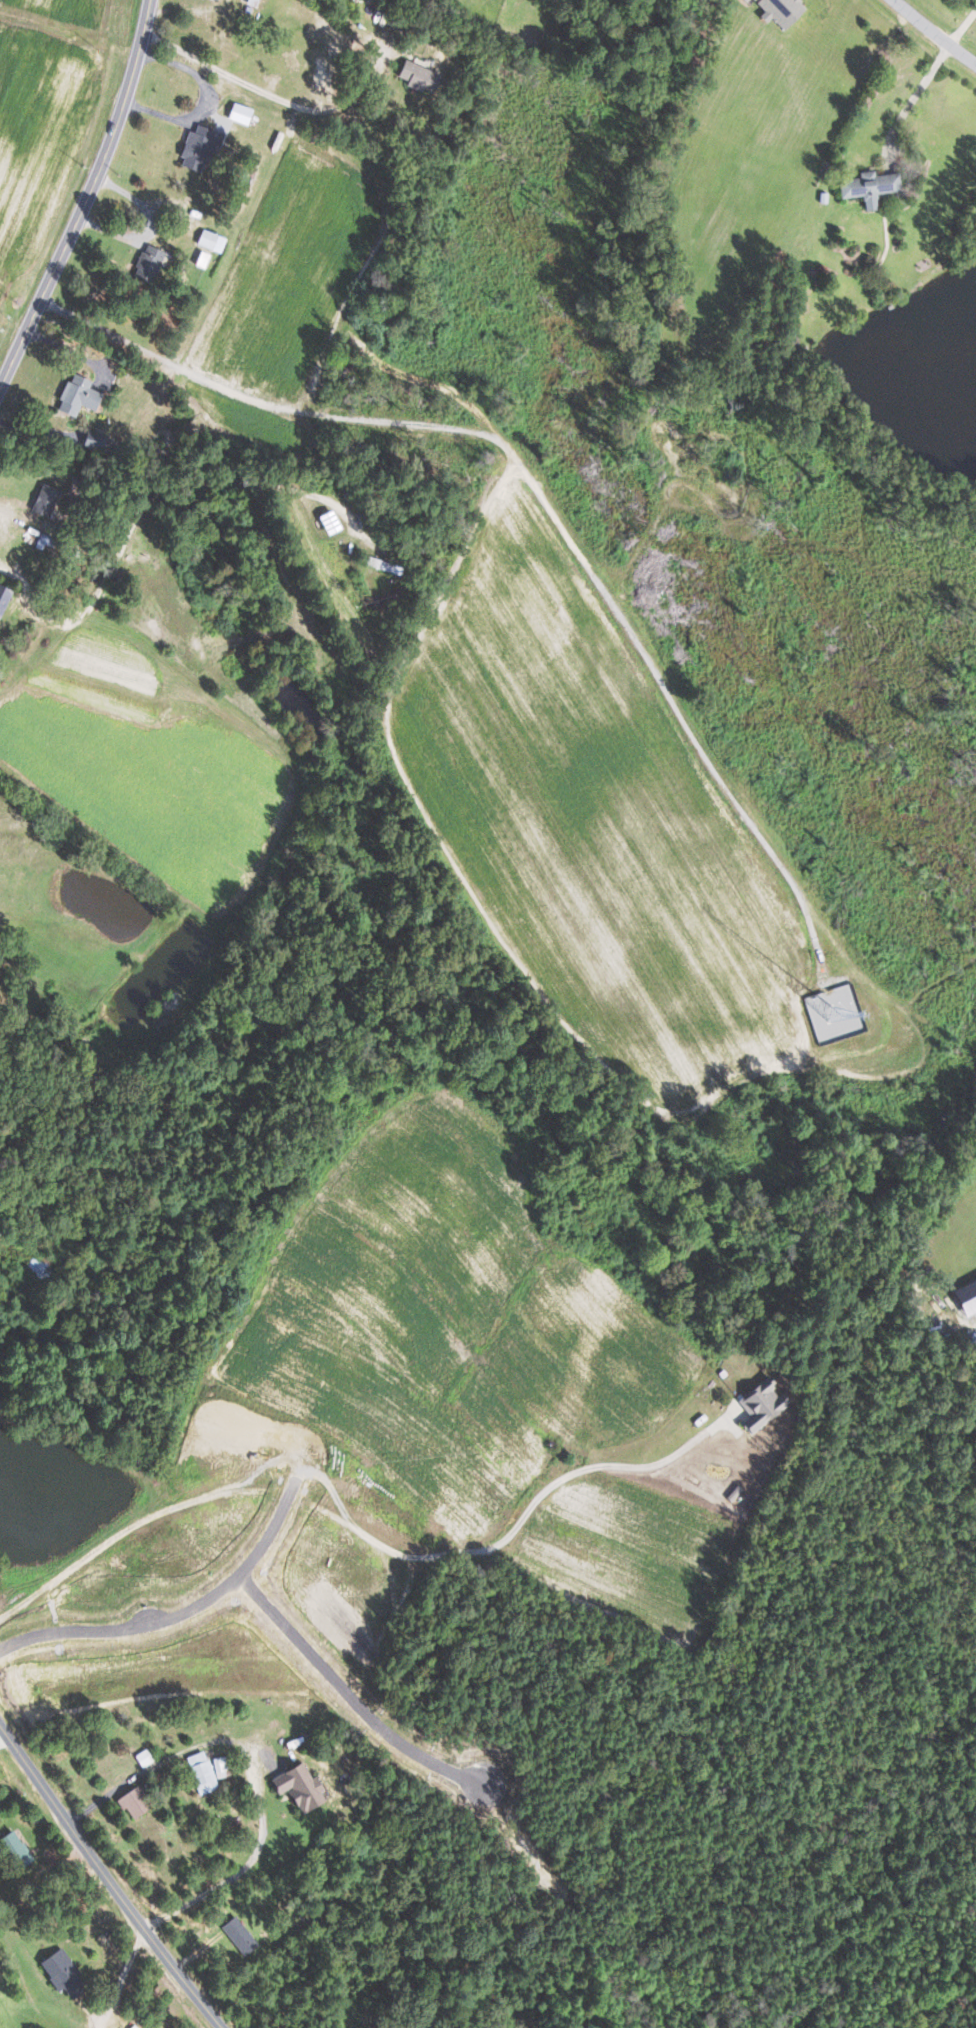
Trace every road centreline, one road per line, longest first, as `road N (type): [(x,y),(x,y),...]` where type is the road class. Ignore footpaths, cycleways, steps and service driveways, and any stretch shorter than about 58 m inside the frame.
road 1 (tertiary): [(0,388),(122,106),(150,0)]
road 2 (residential): [(221,2027),(0,1728)]

